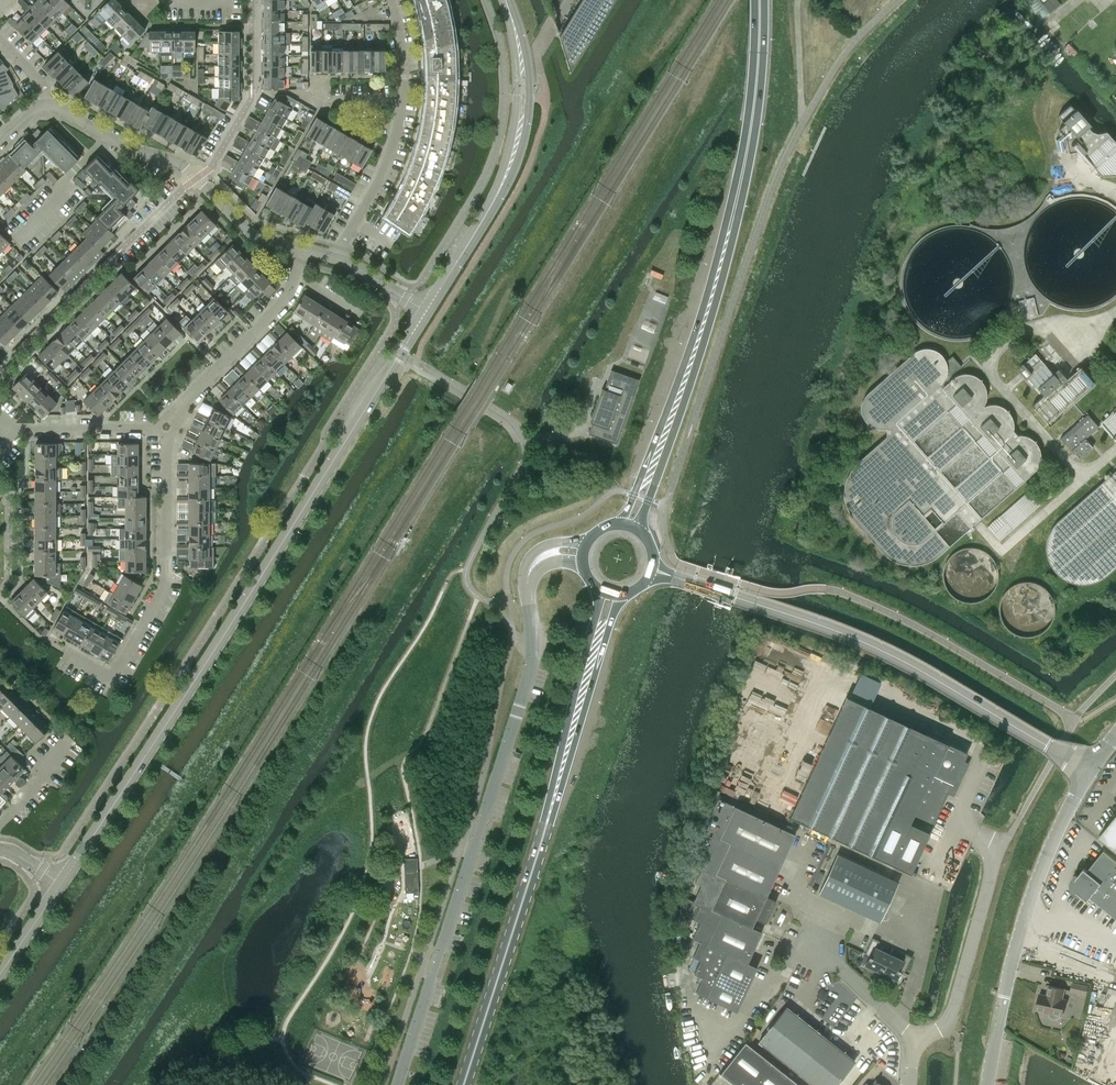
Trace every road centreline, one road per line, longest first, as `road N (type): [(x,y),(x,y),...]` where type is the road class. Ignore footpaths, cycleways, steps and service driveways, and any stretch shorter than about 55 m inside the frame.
road 1 (tertiary): [(61,885),(426,311)]
road 2 (primary): [(640,532),(725,270),(758,115),(764,0)]
road 3 (primary): [(754,0),(748,115),(723,233),(674,391),(619,524)]
road 4 (tertiary): [(1092,769),(906,661),(688,581)]
road 5 (residential): [(395,1084),(519,704)]
road 6 (tertiary): [(426,311),(511,160),(523,72),(505,0)]
road 7 (tertiary): [(986,1084),(1023,925),(1092,769)]
road 8 (residential): [(65,653),(111,678),(166,582),(167,427)]
road 9 (unclassified): [(911,1084),(914,1038),(945,1025),(953,1013),(1001,850)]
road 10 (primary): [(463,1084),(543,837)]
road 11 (primary): [(543,837),(621,595)]
road 12 (primary): [(599,590),(543,837)]
road 13 (residential): [(167,427),(283,302),(292,278)]
road 14 (residential): [(335,258),(383,169),(402,100)]
road 15 (residential): [(191,173),(48,104)]
road 16 (residential): [(9,428),(167,427)]
road 17 (residential): [(196,179),(244,225),(301,249)]

